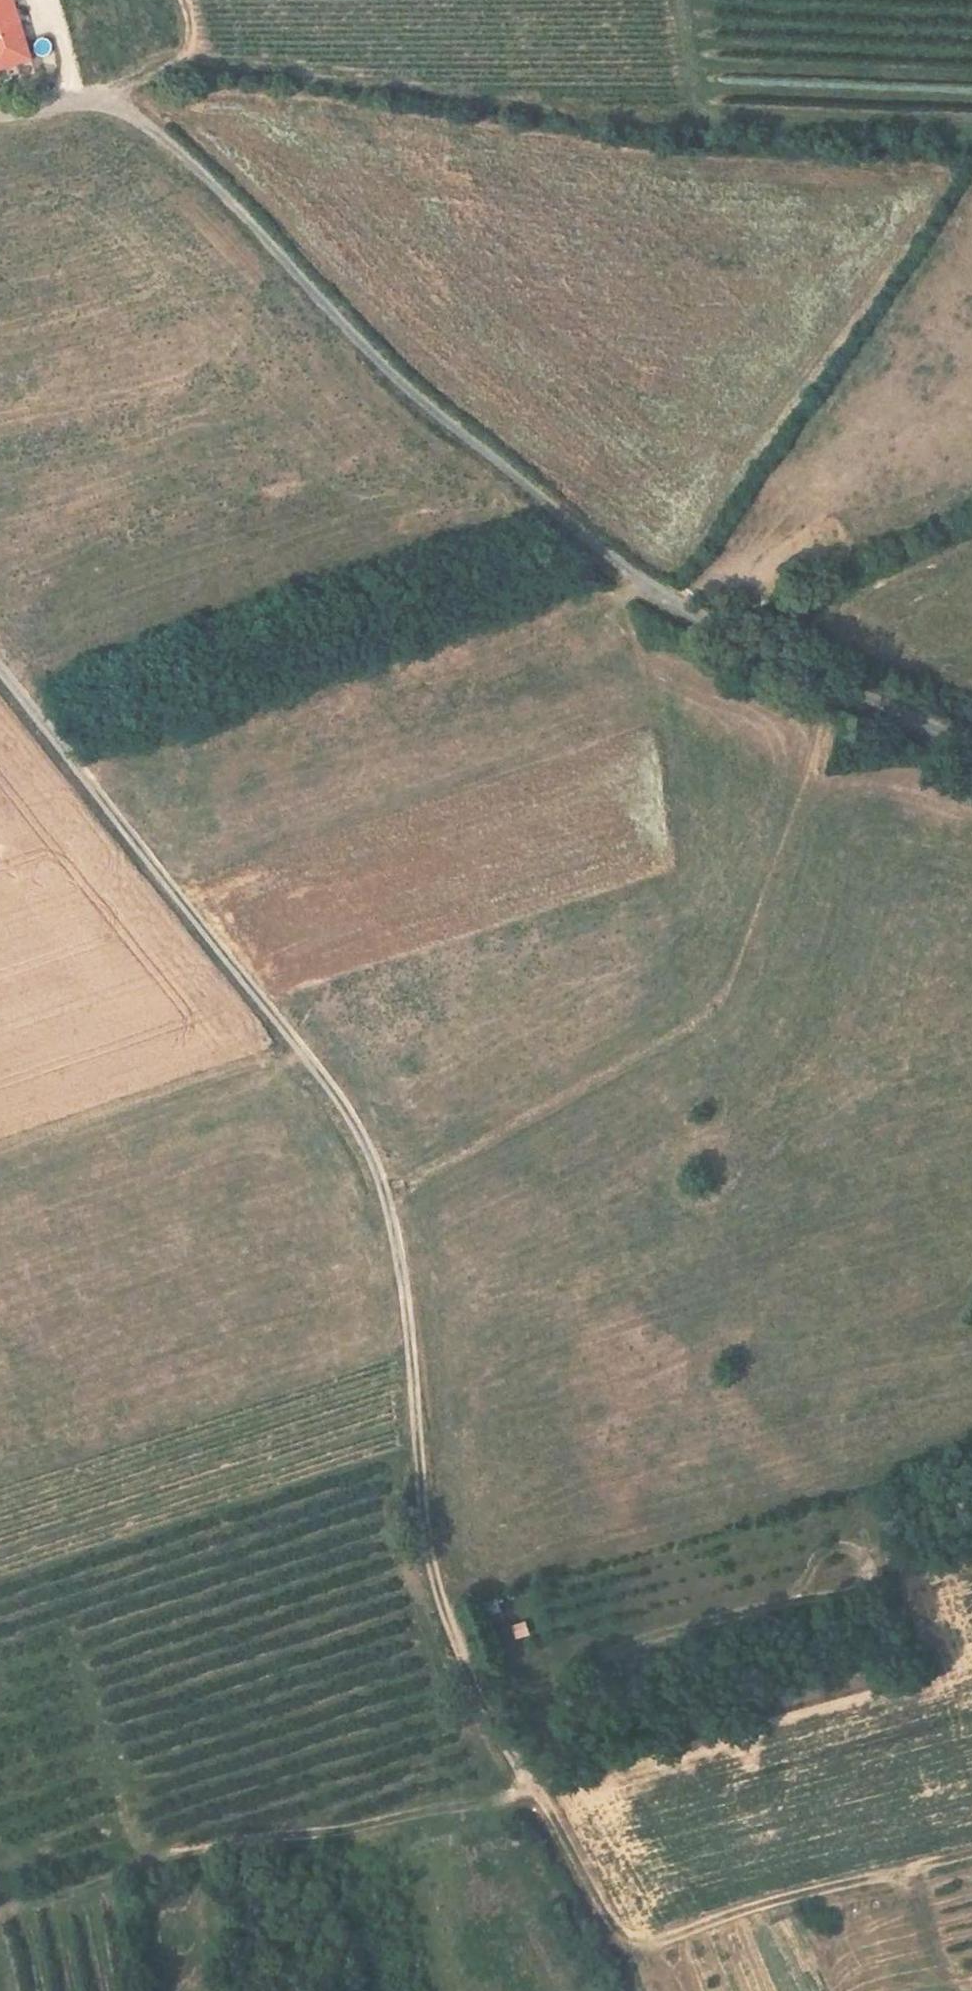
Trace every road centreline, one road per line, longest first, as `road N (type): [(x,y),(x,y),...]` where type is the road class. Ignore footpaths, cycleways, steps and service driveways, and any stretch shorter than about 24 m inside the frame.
road 1 (track): [(893,1871),(656,1941),(622,1932),(484,1697),(436,1591),(394,1221),(376,1164),(349,1114),(0,671)]
road 2 (unclassified): [(488,450),(394,373),(198,163),(128,109)]
road 3 (track): [(104,102),(187,53),(183,0)]
road 4 (residential): [(128,109),(104,102),(0,112)]

